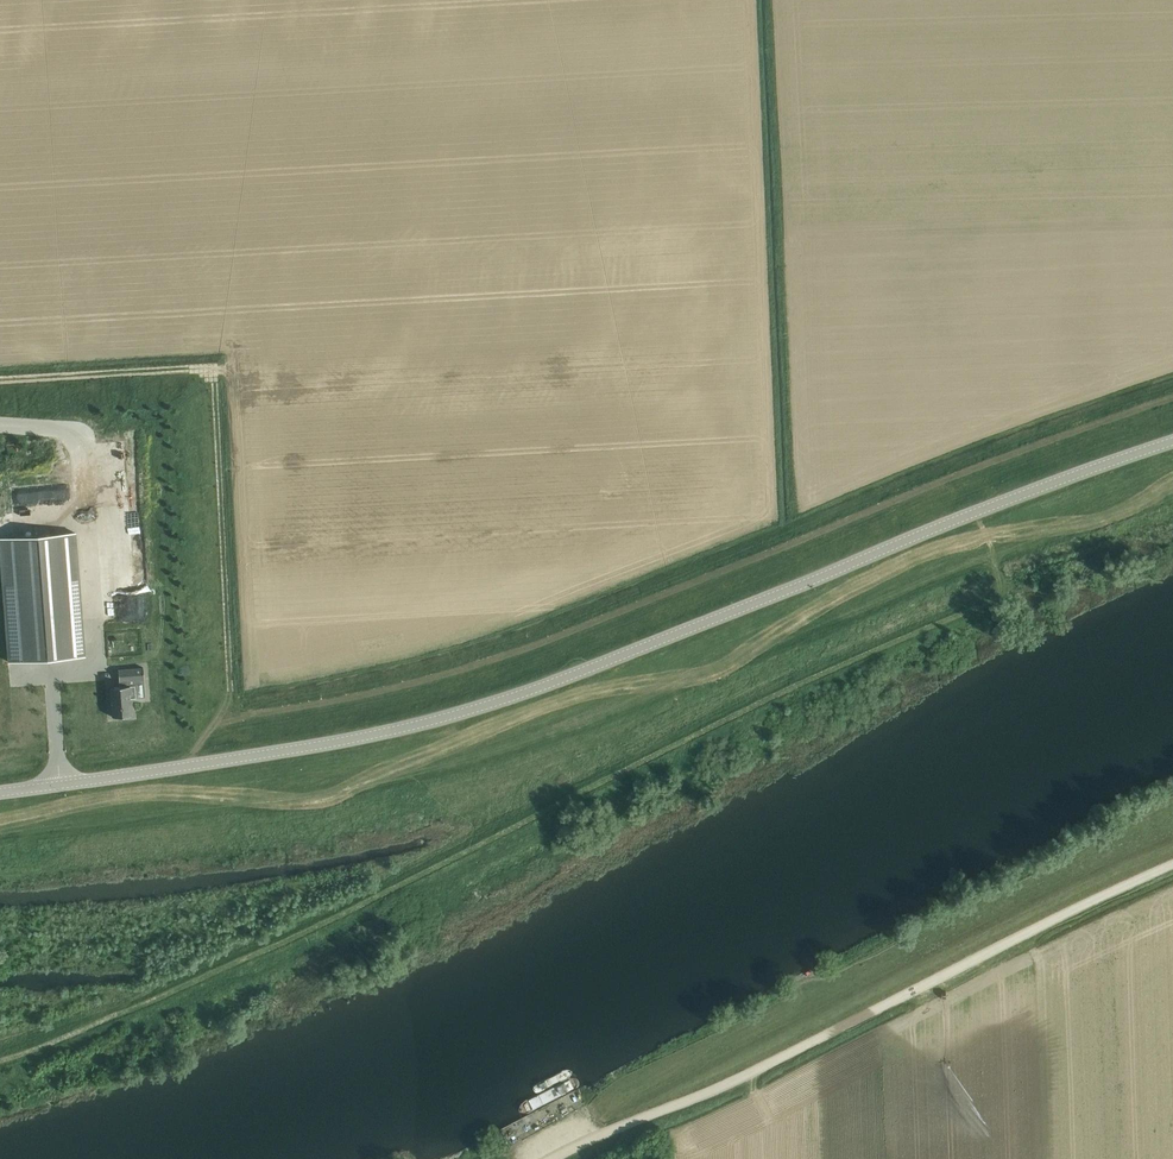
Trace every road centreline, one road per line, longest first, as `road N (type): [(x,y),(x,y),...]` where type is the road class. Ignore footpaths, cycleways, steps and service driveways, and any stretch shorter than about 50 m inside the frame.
road 1 (unclassified): [(0,791),(315,746),(520,693),(1172,441)]
road 2 (unclassified): [(1172,866),(731,1083),(554,1158)]

